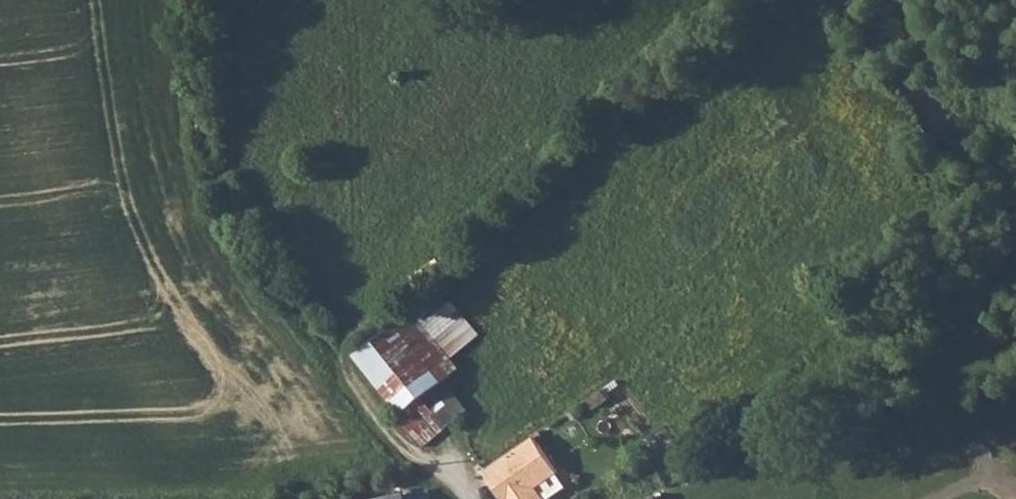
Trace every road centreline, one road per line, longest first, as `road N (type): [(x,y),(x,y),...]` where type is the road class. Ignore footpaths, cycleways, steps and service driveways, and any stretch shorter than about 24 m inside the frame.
road 1 (track): [(334,380),(238,248),(203,109),(194,0)]
road 2 (unclassified): [(466,498),(334,380)]

